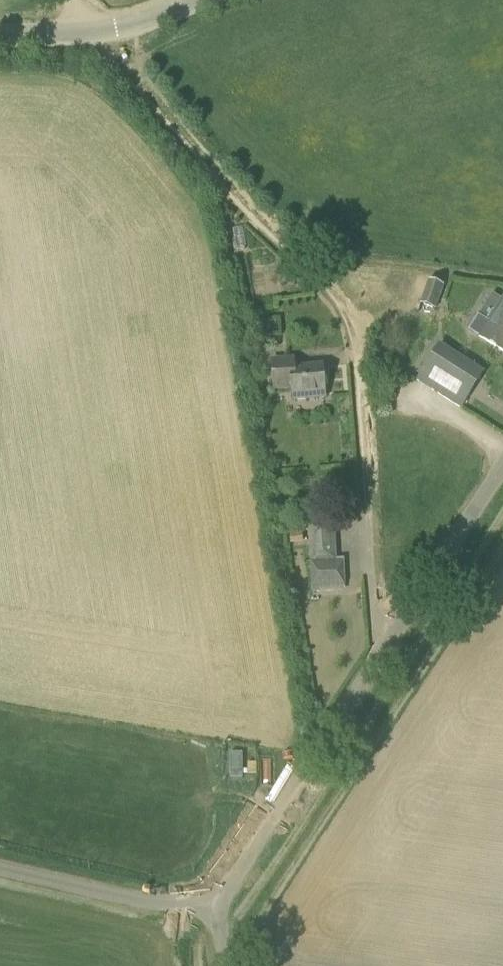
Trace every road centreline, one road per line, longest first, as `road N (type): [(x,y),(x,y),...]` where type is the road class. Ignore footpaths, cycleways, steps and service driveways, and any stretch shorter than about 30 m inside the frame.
road 1 (unclassified): [(206,904),(237,874),(388,642)]
road 2 (unclassified): [(388,642),(376,620),(356,333)]
road 3 (unclassified): [(0,868),(206,904)]
road 4 (unclassified): [(388,642),(502,469)]

